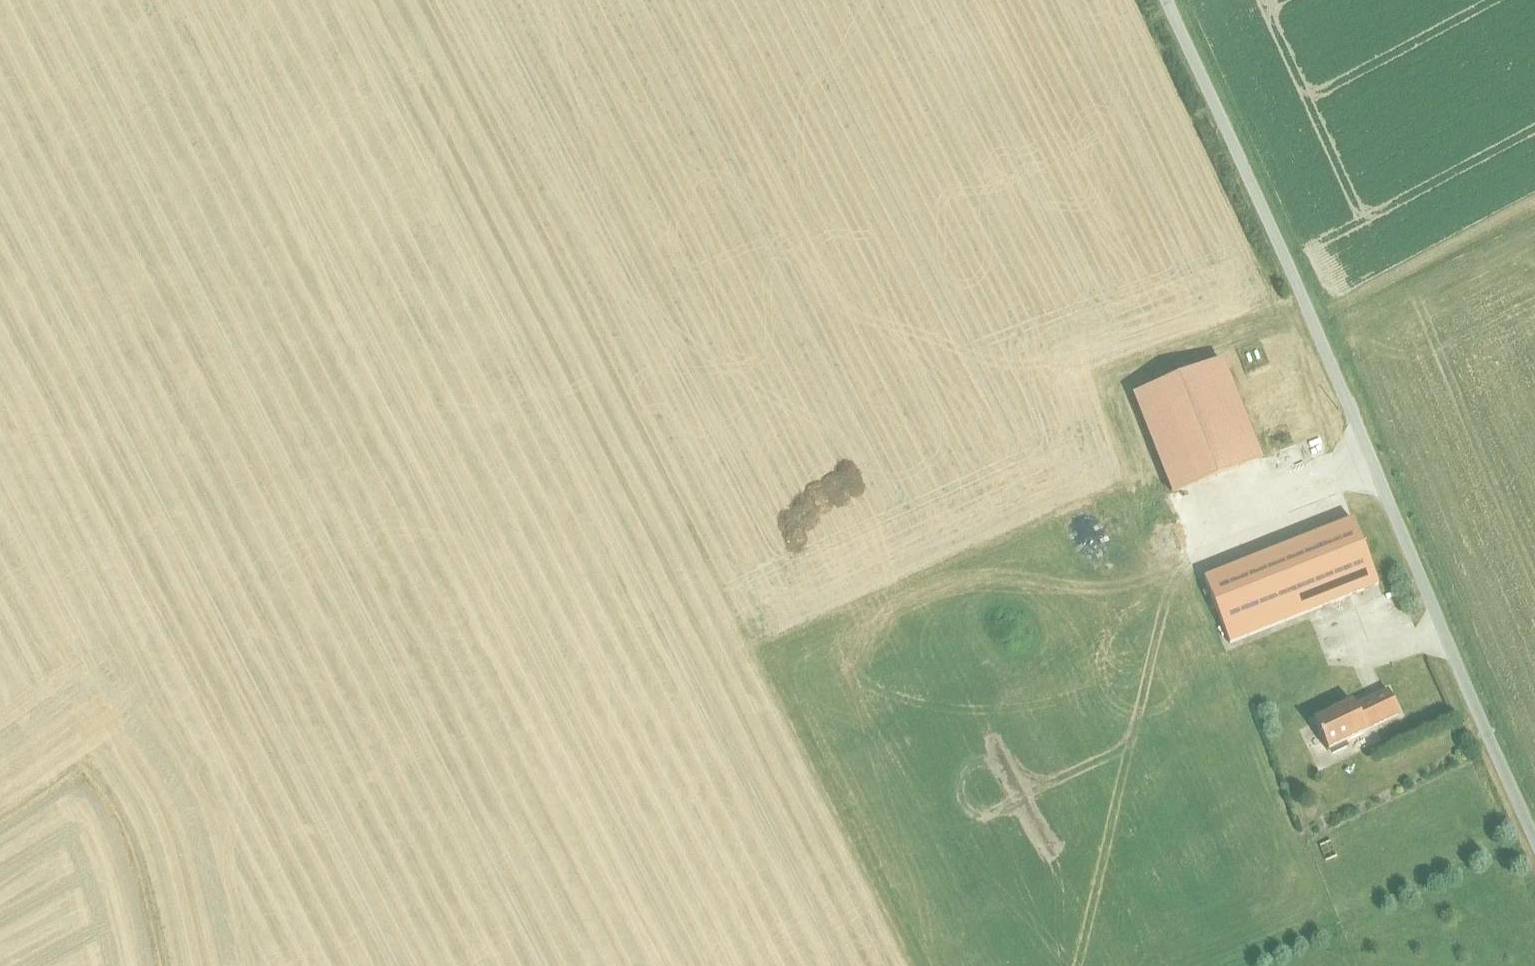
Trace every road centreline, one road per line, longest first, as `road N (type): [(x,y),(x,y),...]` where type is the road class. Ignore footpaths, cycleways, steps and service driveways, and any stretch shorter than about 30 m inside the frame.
road 1 (unclassified): [(1534,843),(1292,271),(1166,0)]

